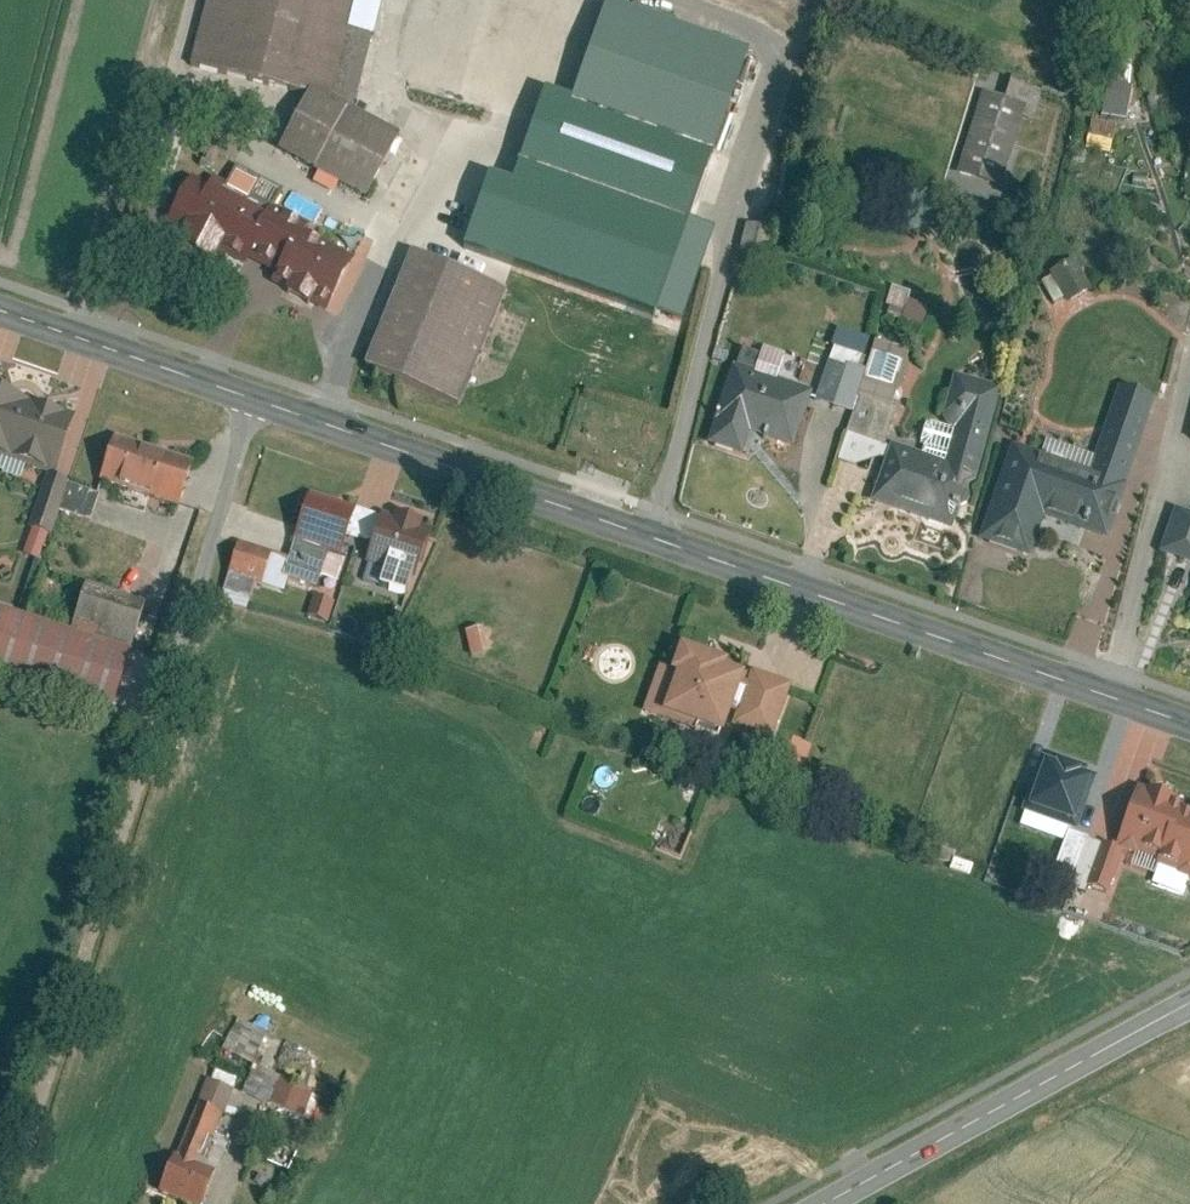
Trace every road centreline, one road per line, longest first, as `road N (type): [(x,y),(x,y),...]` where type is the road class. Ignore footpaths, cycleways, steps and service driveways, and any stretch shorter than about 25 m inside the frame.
road 1 (tertiary): [(232,380),(1189,724)]
road 2 (track): [(0,1141),(148,649)]
road 3 (tertiary): [(828,1203),(1189,1004)]
road 4 (residential): [(148,649),(232,380)]
road 5 (tertiary): [(0,297),(232,380)]

